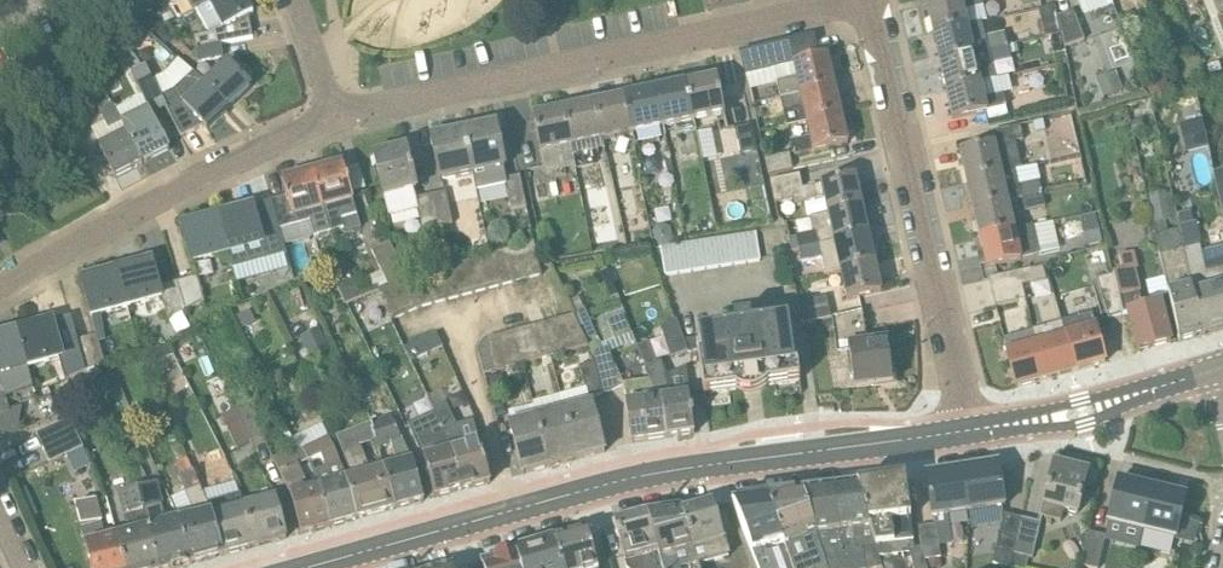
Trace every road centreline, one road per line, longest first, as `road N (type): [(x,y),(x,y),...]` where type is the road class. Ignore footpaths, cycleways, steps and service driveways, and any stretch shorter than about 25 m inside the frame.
road 1 (tertiary): [(270,567),(677,474),(959,429)]
road 2 (residential): [(860,0),(329,120)]
road 3 (residential): [(959,429),(944,321),(872,0)]
road 4 (residential): [(329,120),(142,205),(0,288)]
road 5 (tertiary): [(959,429),(1080,410),(1222,367)]
road 6 (residential): [(298,0),(329,120)]

